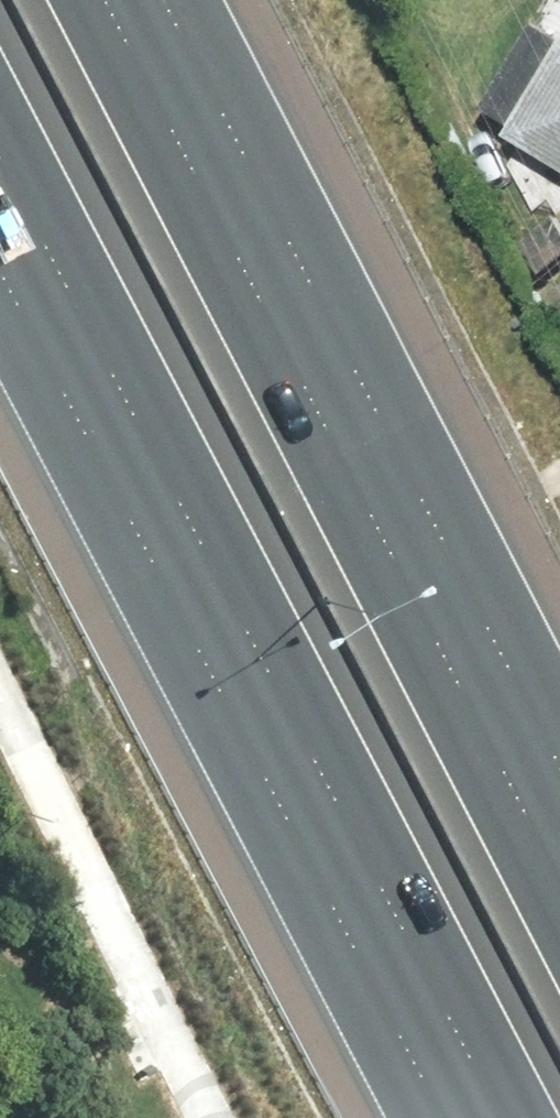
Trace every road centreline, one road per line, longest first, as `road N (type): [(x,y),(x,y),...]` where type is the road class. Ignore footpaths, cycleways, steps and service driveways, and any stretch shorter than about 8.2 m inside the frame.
road 1 (motorway): [(476,1117),(0,207)]
road 2 (motorway): [(133,0),(559,824)]

